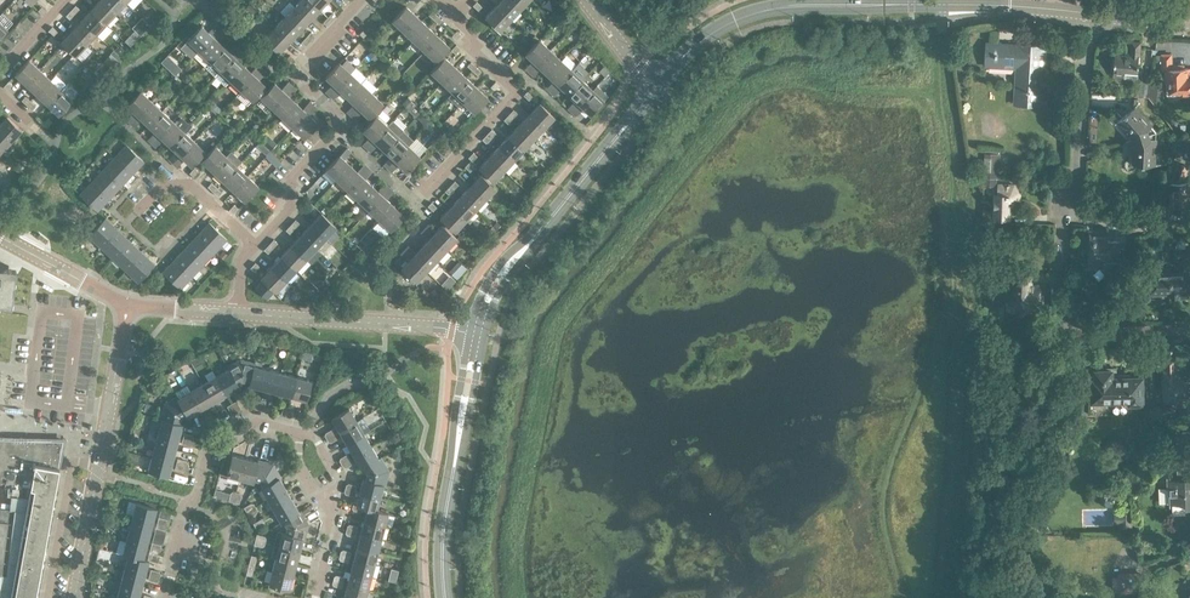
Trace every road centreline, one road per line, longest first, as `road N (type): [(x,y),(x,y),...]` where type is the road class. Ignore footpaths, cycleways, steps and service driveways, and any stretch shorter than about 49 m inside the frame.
road 1 (tertiary): [(654,87),(721,26),(784,6),(963,4),(1093,14)]
road 2 (residential): [(1189,336),(1065,339),(1058,317),(1063,201),(1072,198),(1084,126),(1093,14)]
road 3 (residential): [(255,248),(289,214),(291,178),(345,123),(297,77),(363,0)]
road 4 (residential): [(451,7),(512,91),(424,197),(407,181)]
road 5 (residential): [(300,433),(249,422),(208,447),(167,597)]
road 6 (tertiary): [(239,312),(470,331)]
road 7 (tertiary): [(531,242),(654,87)]
road 8 (tertiary): [(444,597),(443,533),(461,428)]
road 9 (unclassified): [(100,473),(73,461),(47,597)]
road 10 (tertiary): [(100,473),(129,309)]
road 11 (tertiary): [(0,236),(129,309)]
road 12 (residential): [(255,248),(192,186),(164,186),(143,207)]
road 13 (tertiary): [(78,597),(100,473)]

